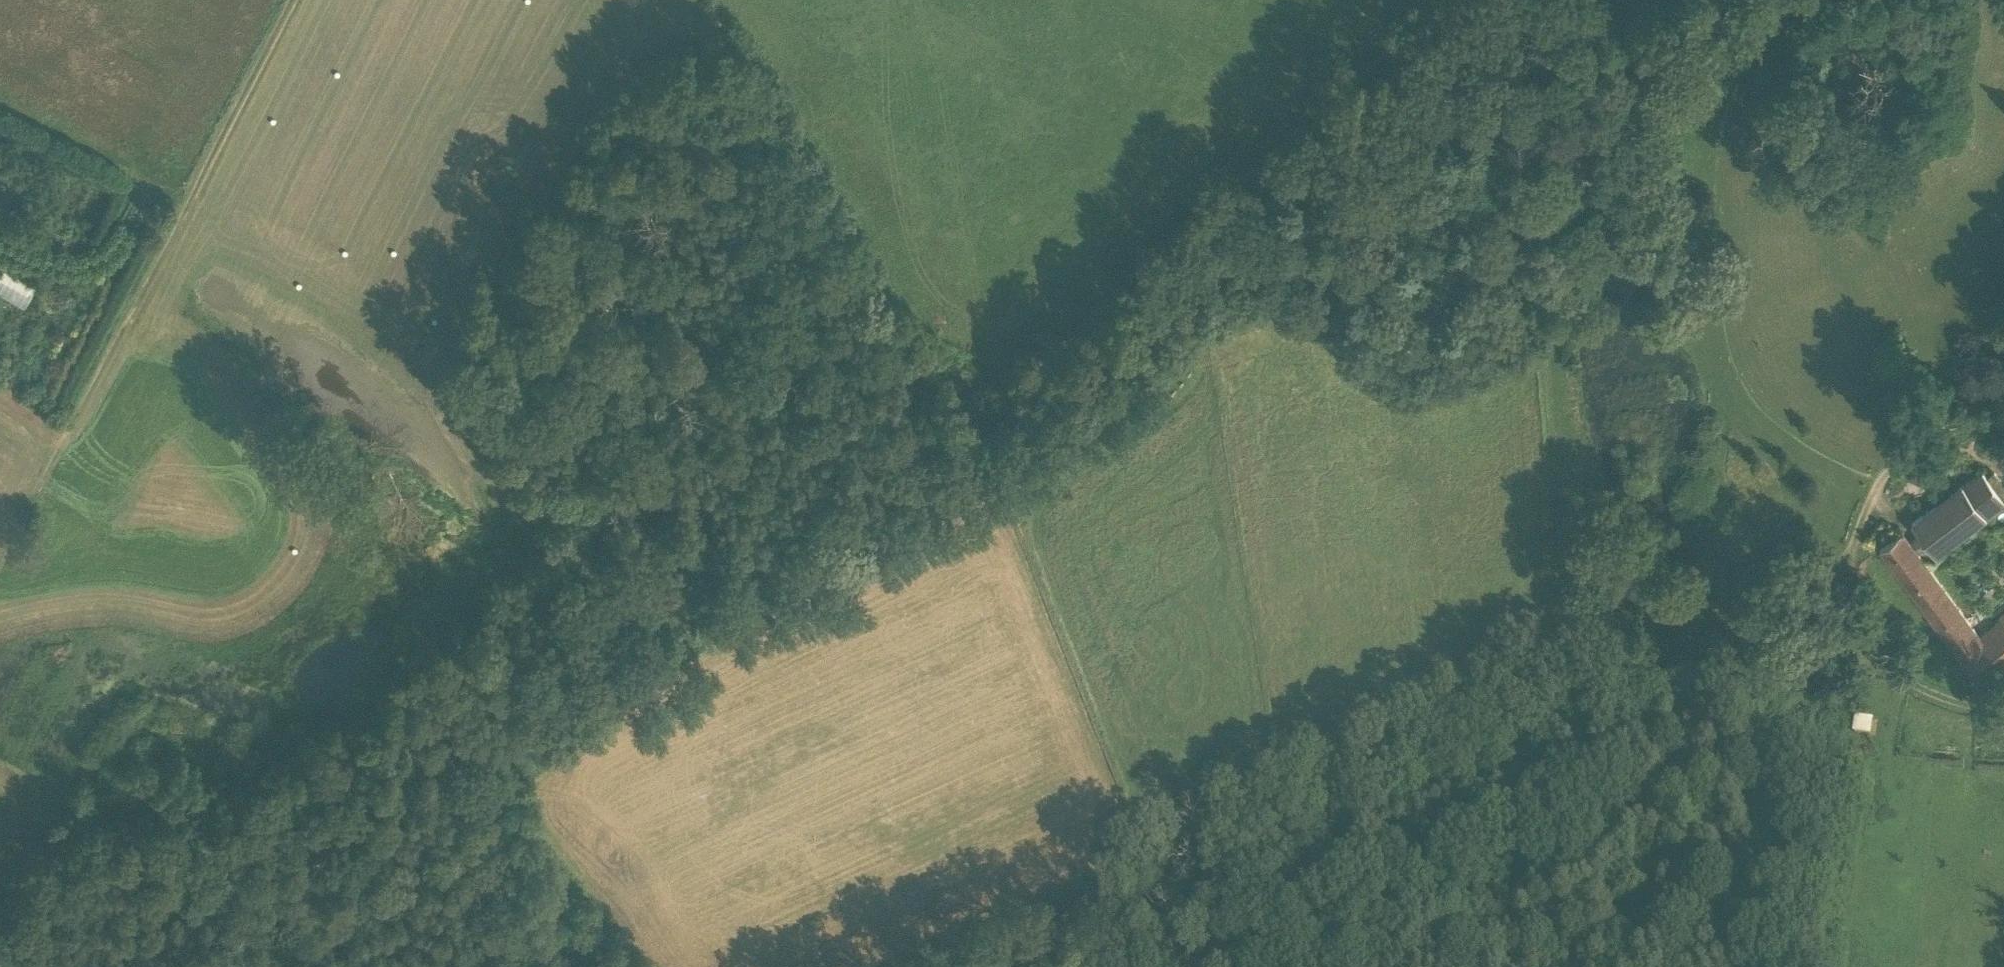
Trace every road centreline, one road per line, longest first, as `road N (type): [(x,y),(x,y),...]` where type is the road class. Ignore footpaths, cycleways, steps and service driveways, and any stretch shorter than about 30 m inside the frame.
road 1 (track): [(295,0),(0,560)]
road 2 (track): [(2002,416),(1929,437),(1873,485),(1862,566),(1597,681)]

